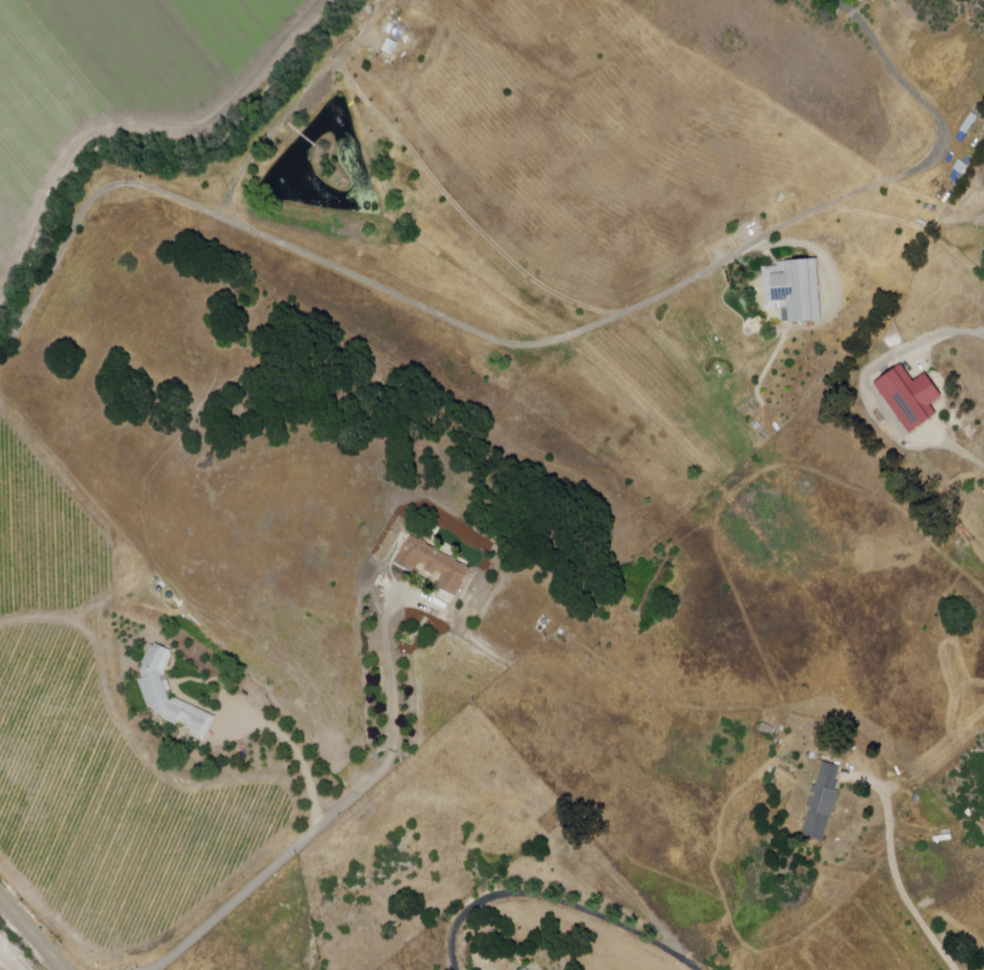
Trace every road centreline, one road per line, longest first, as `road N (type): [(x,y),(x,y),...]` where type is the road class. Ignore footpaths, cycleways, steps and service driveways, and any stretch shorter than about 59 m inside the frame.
road 1 (residential): [(899,180),(781,227),(595,328),(538,345),(483,340),(137,185),(114,186),(93,197),(0,349)]

